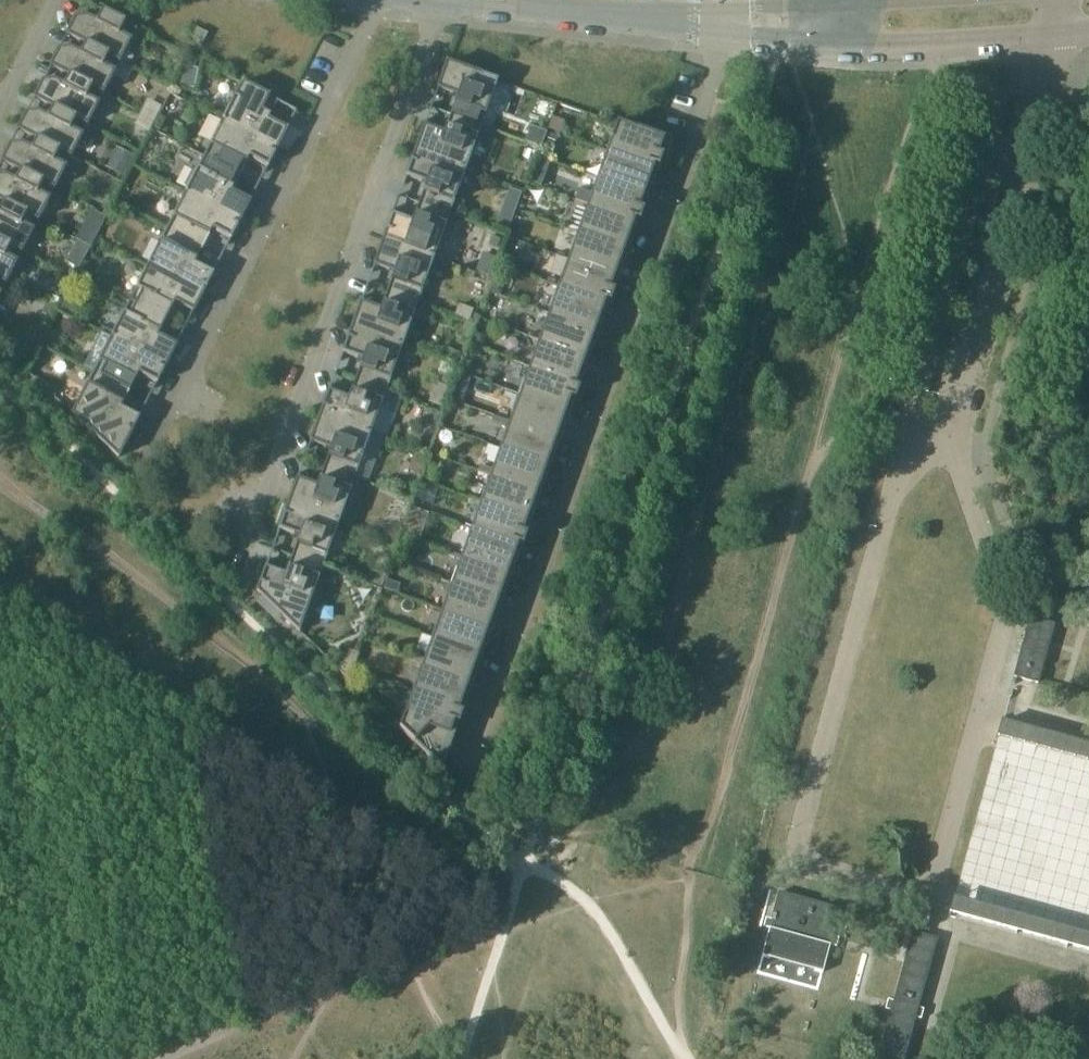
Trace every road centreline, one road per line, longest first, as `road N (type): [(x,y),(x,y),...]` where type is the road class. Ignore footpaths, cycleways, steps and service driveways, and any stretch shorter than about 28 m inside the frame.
road 1 (residential): [(734,24),(478,763)]
road 2 (residential): [(451,0),(257,558)]
road 3 (residential): [(384,0),(146,459)]
road 4 (residential): [(734,24),(503,5)]
road 5 (residential): [(862,29),(941,44),(1088,35)]
road 6 (residential): [(65,0),(0,128)]

